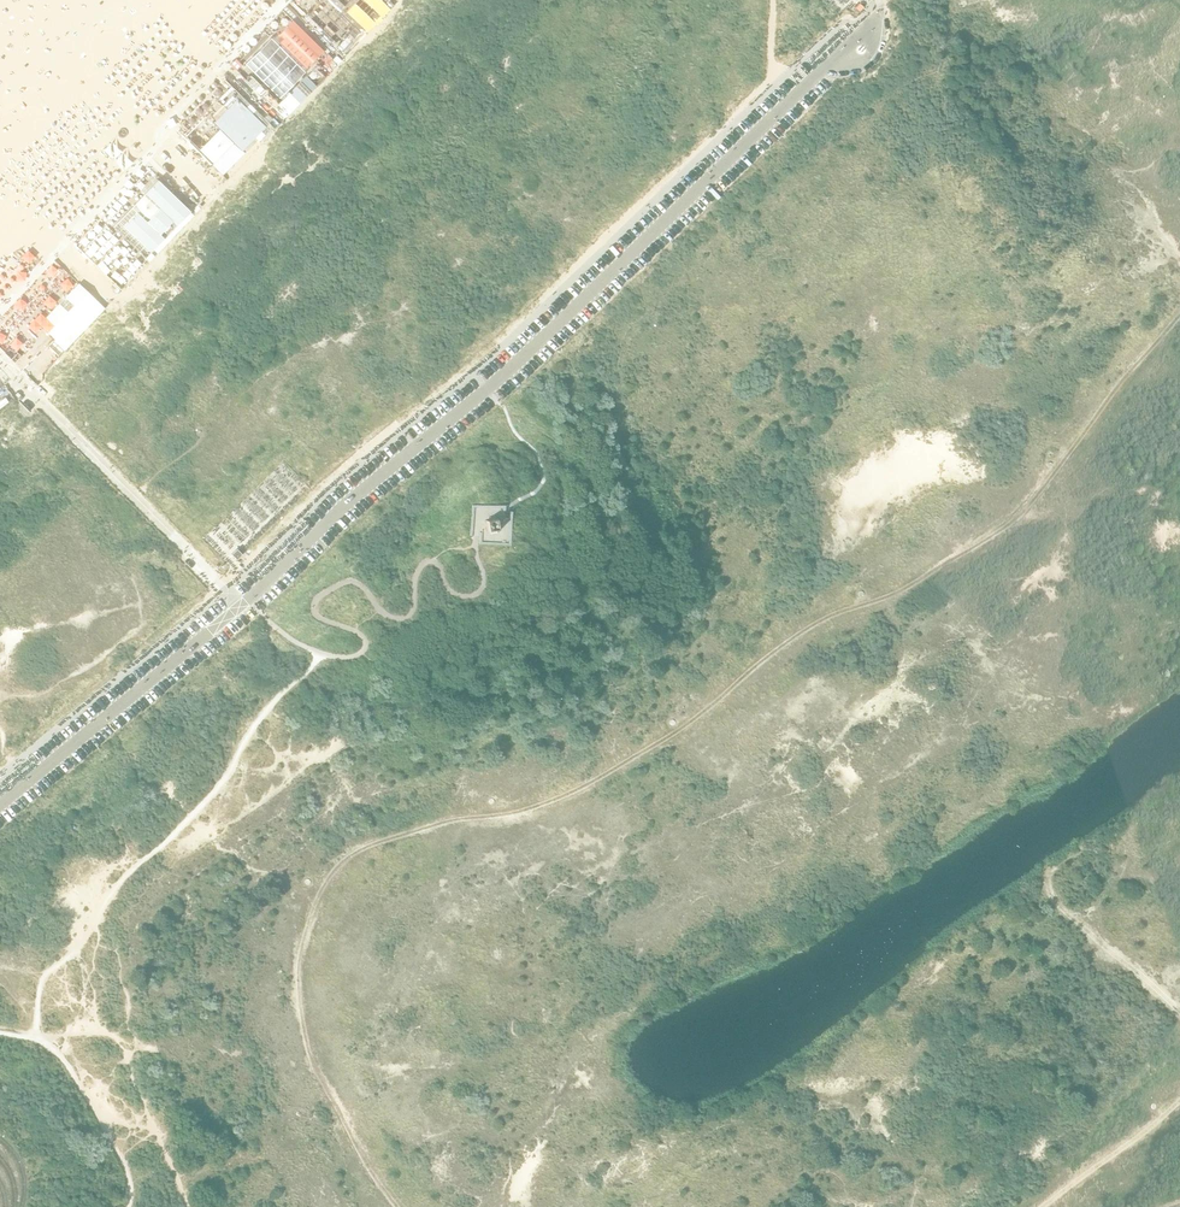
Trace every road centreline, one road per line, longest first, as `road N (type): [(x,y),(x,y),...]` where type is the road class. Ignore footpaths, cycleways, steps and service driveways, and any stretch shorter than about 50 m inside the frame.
road 1 (track): [(311,1047),(299,987),(306,925),(323,883),(354,853),(421,827),(527,806),(586,781),(684,729),(784,637),(913,586),(1000,531),(1024,512),(1179,317)]
road 2 (track): [(1179,1010),(1068,915),(1048,890),(1047,873)]
road 3 (track): [(311,1047),(320,1079),(398,1206)]
road 4 (track): [(1043,1206),(1179,1101)]

